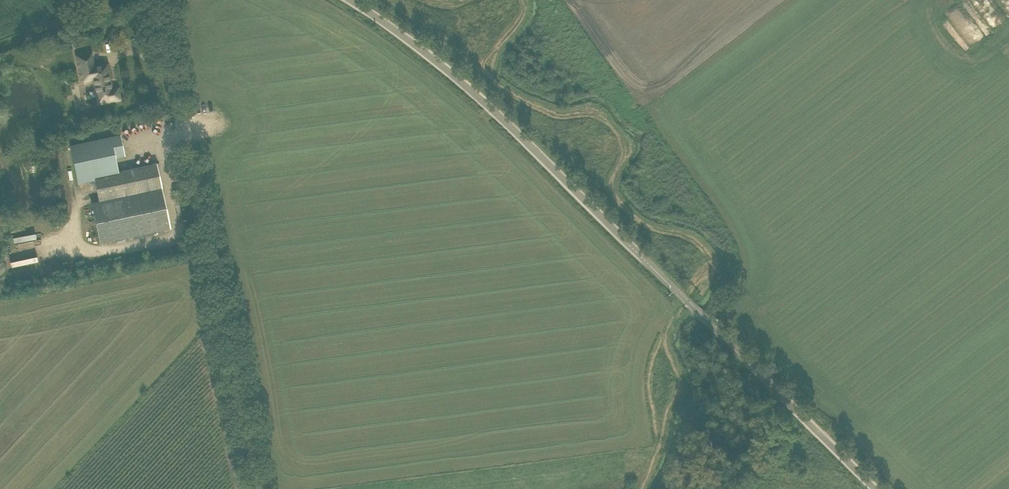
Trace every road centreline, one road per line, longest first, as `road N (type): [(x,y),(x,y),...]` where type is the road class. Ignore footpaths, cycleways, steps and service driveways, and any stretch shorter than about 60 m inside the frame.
road 1 (unclassified): [(875,488),(464,82),(348,0)]
road 2 (unclassified): [(160,0),(259,488)]

